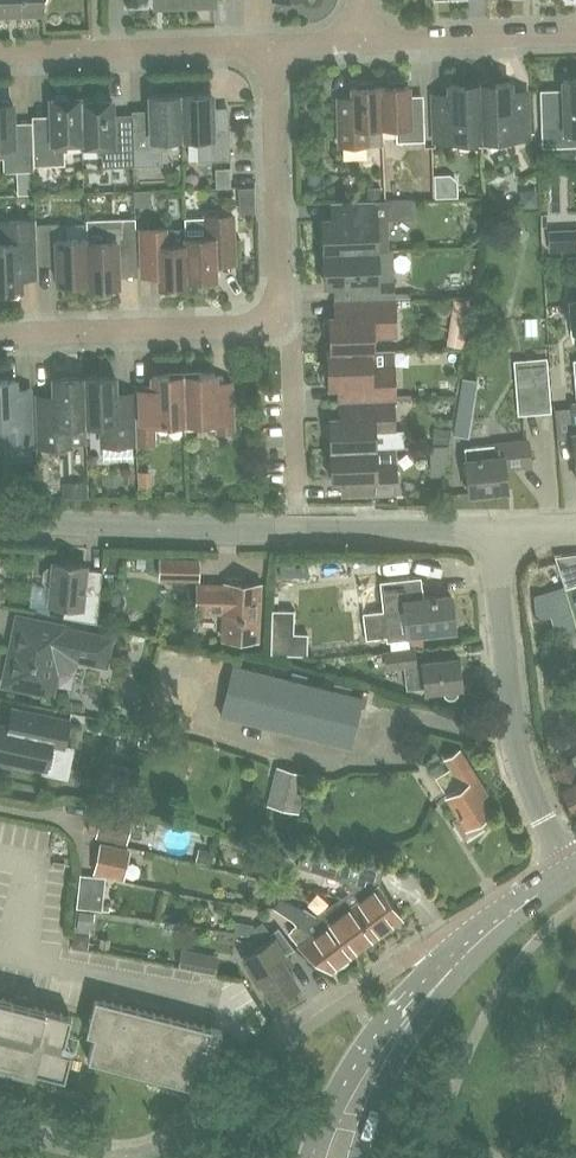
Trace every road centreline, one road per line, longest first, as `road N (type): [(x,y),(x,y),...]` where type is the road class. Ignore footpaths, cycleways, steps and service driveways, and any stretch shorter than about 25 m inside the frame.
road 1 (residential): [(0,518),(493,532)]
road 2 (tertiary): [(340,1157),(401,1014),(500,918),(569,866)]
road 3 (residential): [(569,866),(518,747),(493,532)]
road 4 (residential): [(286,324),(0,334)]
road 5 (residential): [(286,324),(271,47)]
road 6 (residential): [(271,47),(0,56)]
road 7 (residential): [(575,35),(364,43)]
road 8 (residential): [(298,496),(286,324)]

